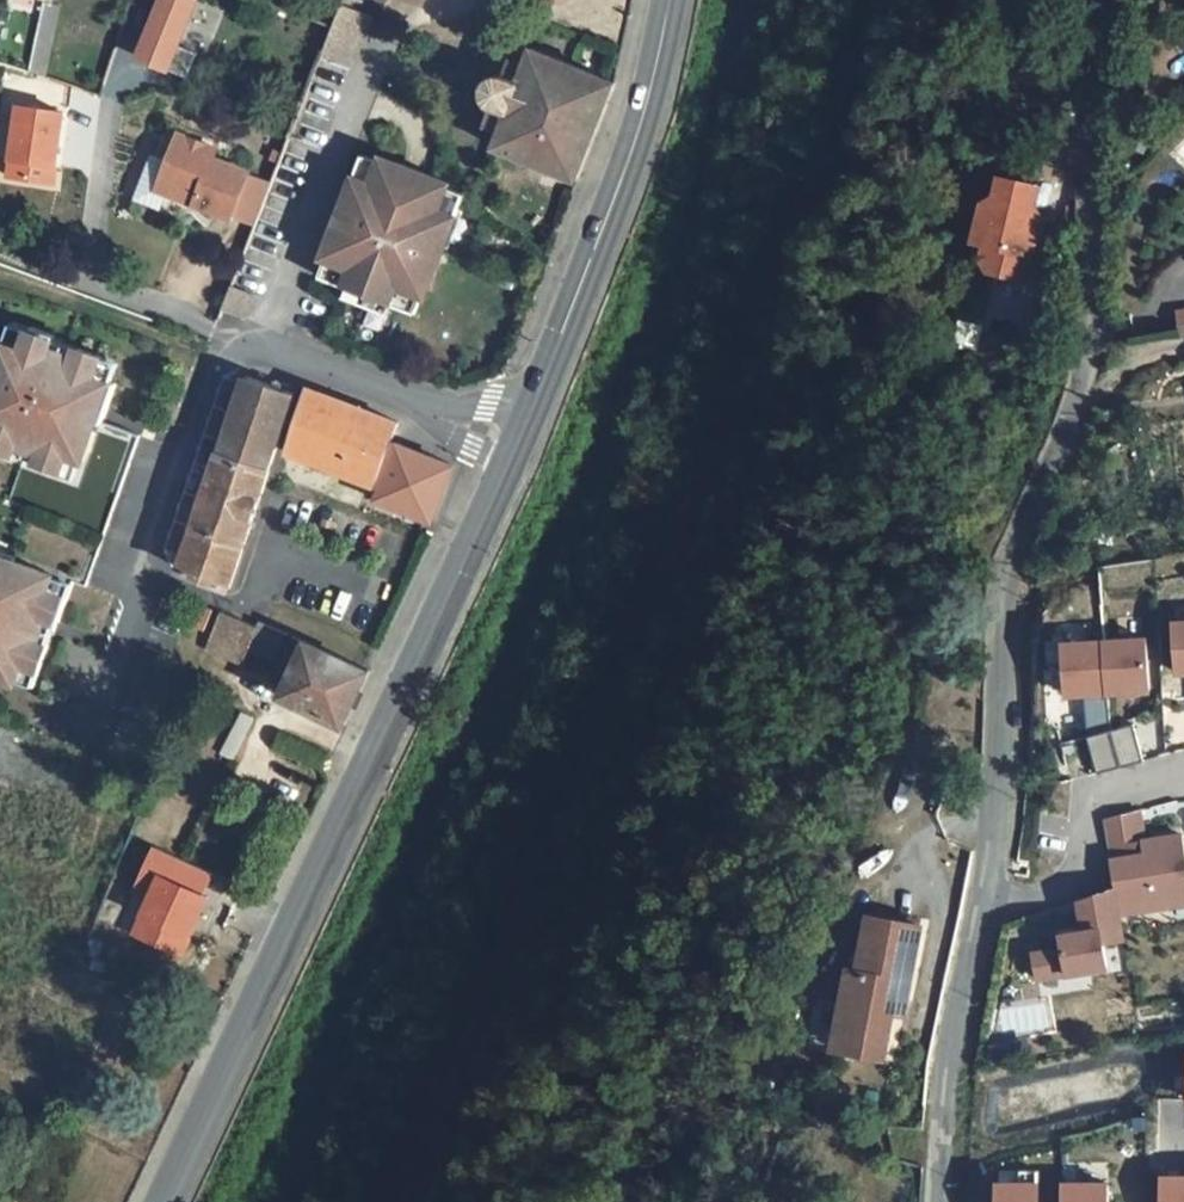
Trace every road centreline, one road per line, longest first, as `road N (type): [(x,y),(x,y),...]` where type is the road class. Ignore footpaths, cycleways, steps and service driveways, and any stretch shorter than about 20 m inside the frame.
road 1 (unclassified): [(1112,0),(1083,170),(1093,329),(1019,550),(983,899)]
road 2 (primary): [(522,439),(165,1201)]
road 3 (residential): [(522,439),(265,349),(244,349),(228,364),(94,718)]
road 4 (primary): [(667,0),(644,112),(522,439)]
road 5 (unclassified): [(983,899),(947,1049),(941,1201)]
road 6 (residential): [(1183,781),(1085,808),(1071,883),(1031,899),(983,899)]

